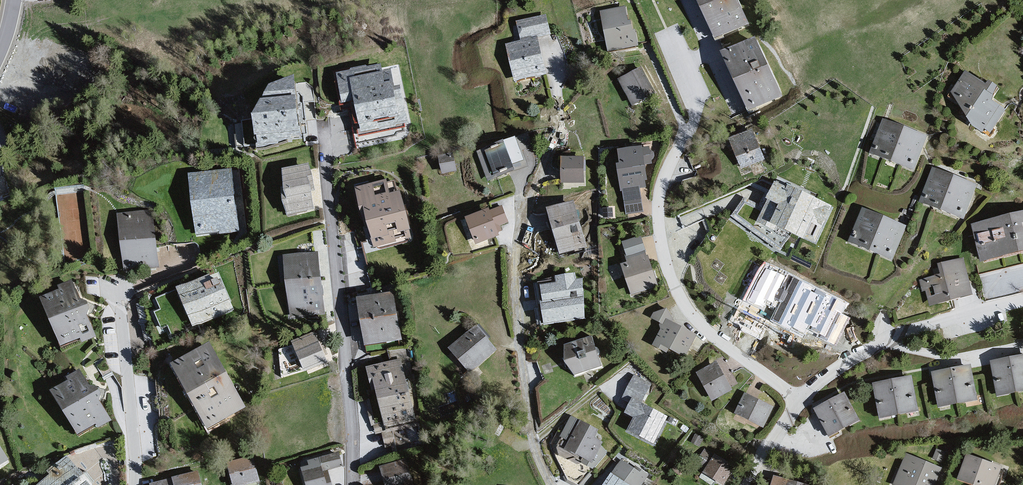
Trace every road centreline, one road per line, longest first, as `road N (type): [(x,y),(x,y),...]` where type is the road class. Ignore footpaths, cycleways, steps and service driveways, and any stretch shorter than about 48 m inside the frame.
road 1 (residential): [(555,484),(531,430),(515,264),(558,118),(544,40)]
road 2 (residential): [(796,404),(711,333),(667,265),(659,201),(677,151),(694,129),(698,103),(667,29)]
road 3 (residential): [(354,484),(322,129)]
road 4 (residential): [(796,404),(916,330),(1022,303)]
road 5 (residential): [(134,484),(119,297)]

